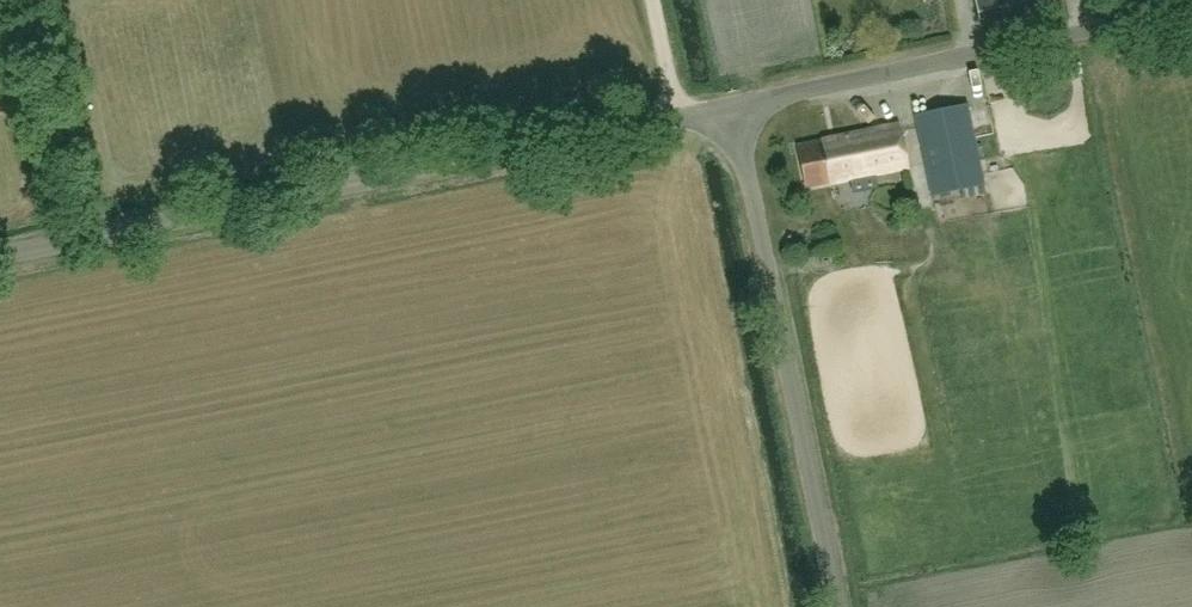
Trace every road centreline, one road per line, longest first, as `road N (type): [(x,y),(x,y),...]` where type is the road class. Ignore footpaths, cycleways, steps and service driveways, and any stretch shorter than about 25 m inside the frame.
road 1 (unclassified): [(0,260),(736,108)]
road 2 (unclassified): [(839,606),(736,108)]
road 3 (unclassified): [(1191,11),(736,108)]
road 4 (track): [(678,118),(658,0)]

